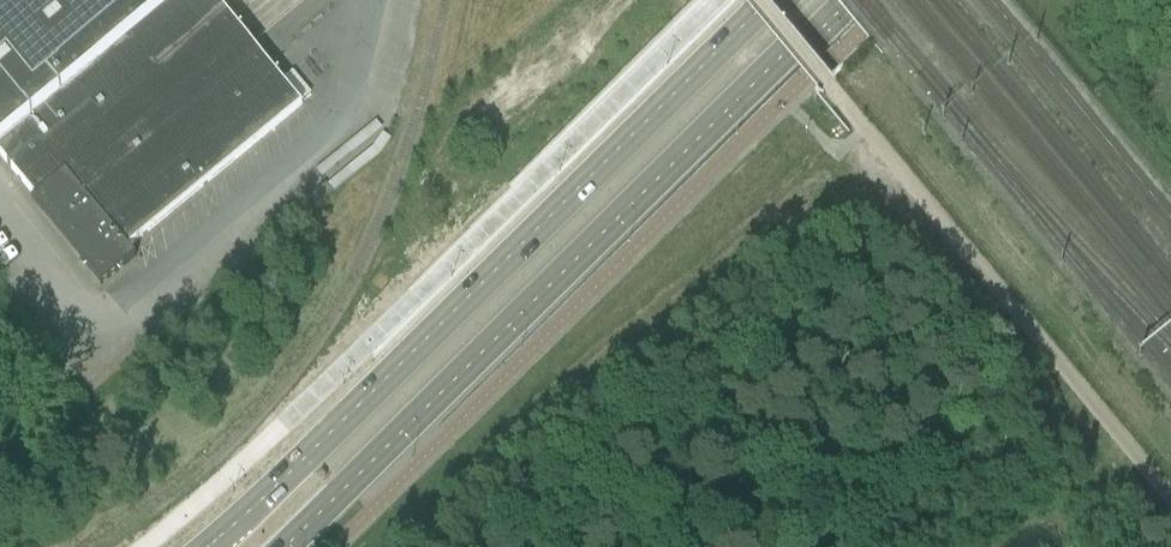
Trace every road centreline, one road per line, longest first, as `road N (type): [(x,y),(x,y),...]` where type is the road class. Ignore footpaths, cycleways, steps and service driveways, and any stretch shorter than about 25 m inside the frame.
road 1 (secondary): [(768,0),(209,546)]
road 2 (secondary): [(288,546),(842,0)]

